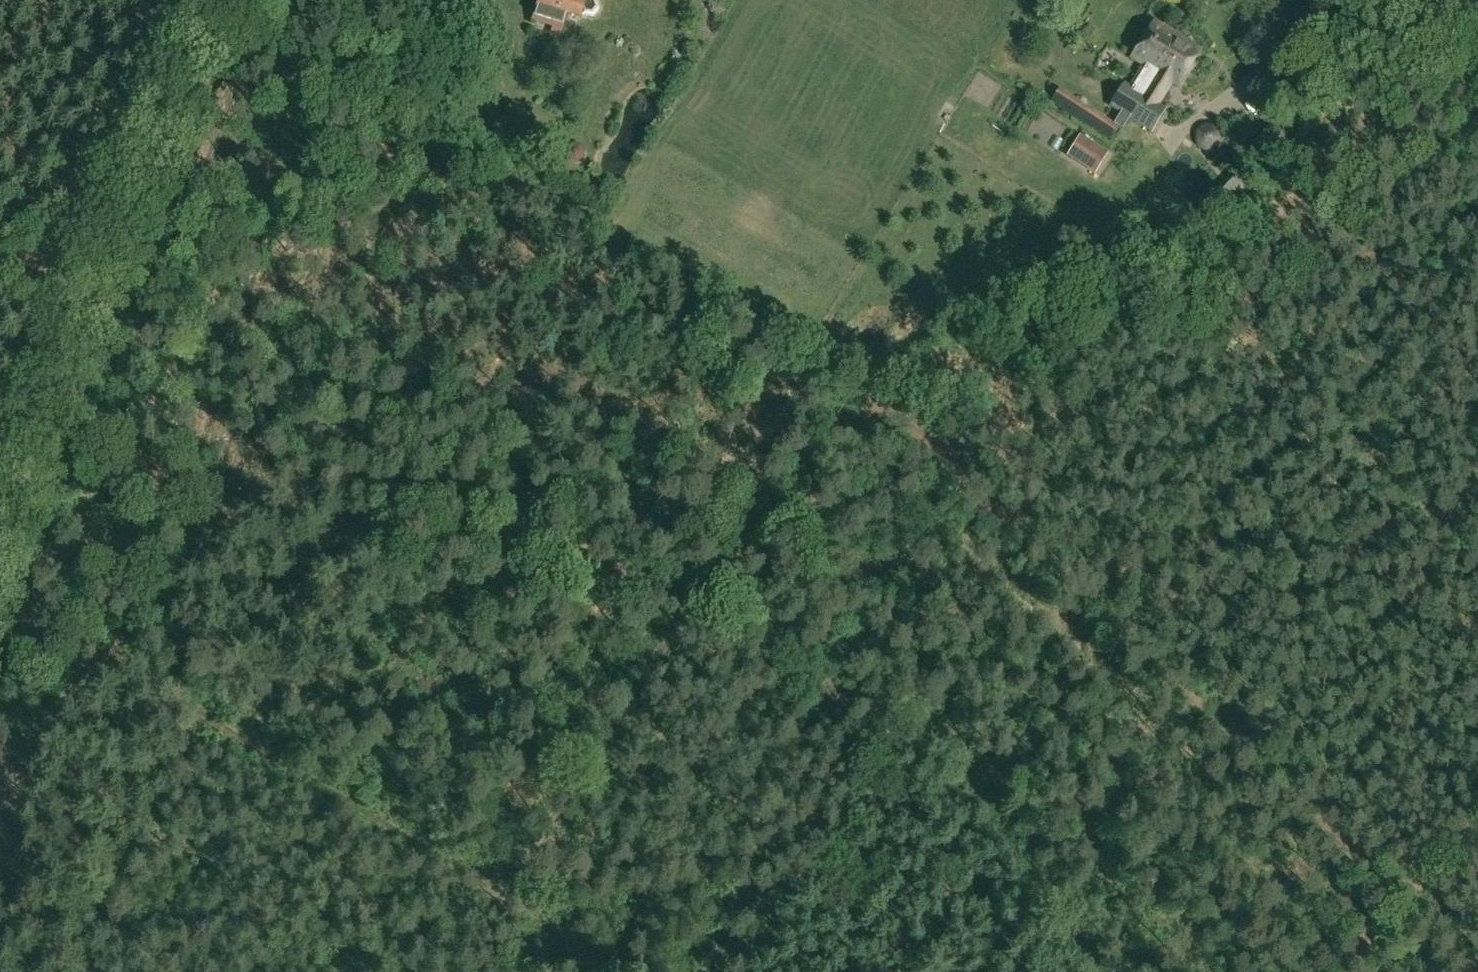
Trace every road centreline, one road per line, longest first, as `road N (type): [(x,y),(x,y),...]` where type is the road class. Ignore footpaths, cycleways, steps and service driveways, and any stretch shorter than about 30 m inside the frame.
road 1 (unclassified): [(0,482),(196,0)]

